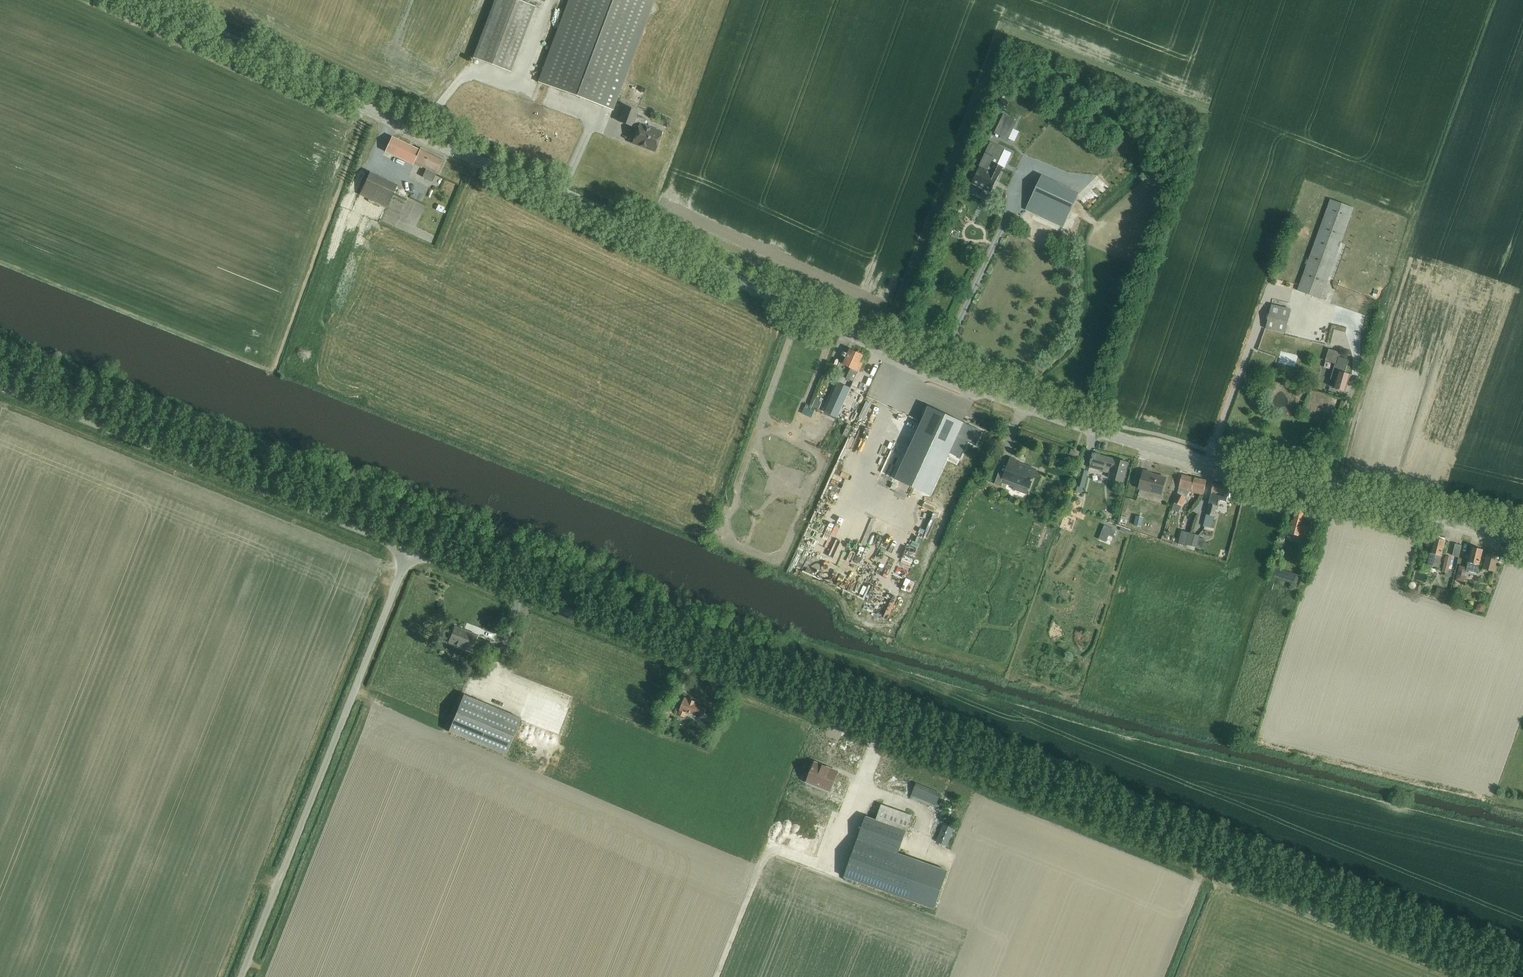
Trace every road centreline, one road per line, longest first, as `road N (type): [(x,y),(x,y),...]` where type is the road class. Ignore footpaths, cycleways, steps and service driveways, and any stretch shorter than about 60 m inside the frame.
road 1 (secondary): [(1522,542),(1172,456),(1043,415),(124,0)]
road 2 (unclassified): [(1476,976),(405,553)]
road 3 (unclassified): [(239,976),(405,553)]
road 4 (unclassified): [(405,553),(0,385)]

